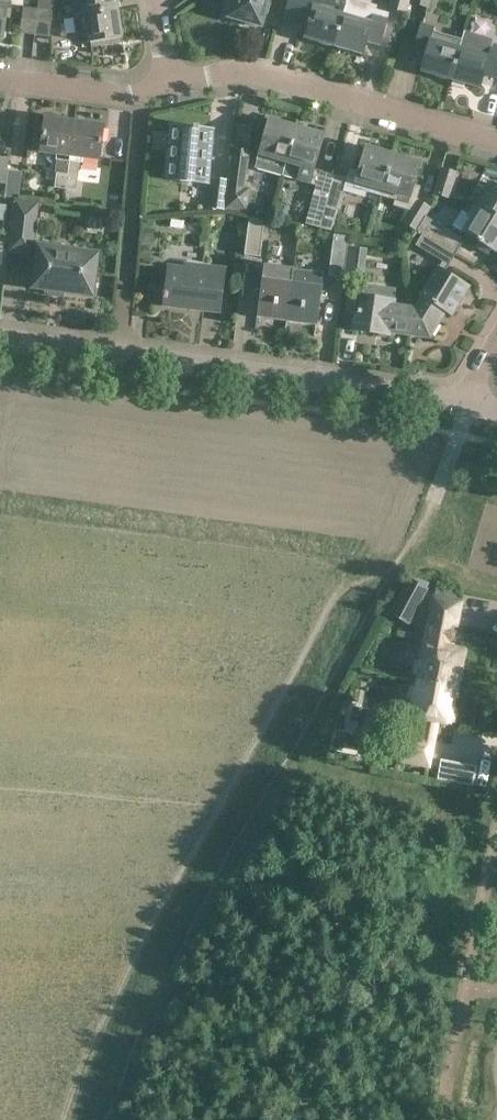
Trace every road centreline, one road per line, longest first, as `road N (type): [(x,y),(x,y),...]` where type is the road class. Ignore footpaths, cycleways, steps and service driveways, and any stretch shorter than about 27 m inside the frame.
road 1 (track): [(107,1119),(448,460)]
road 2 (residential): [(467,403),(0,333)]
road 3 (residential): [(496,142),(256,73),(169,92)]
road 4 (residential): [(169,92),(142,99),(0,79)]

